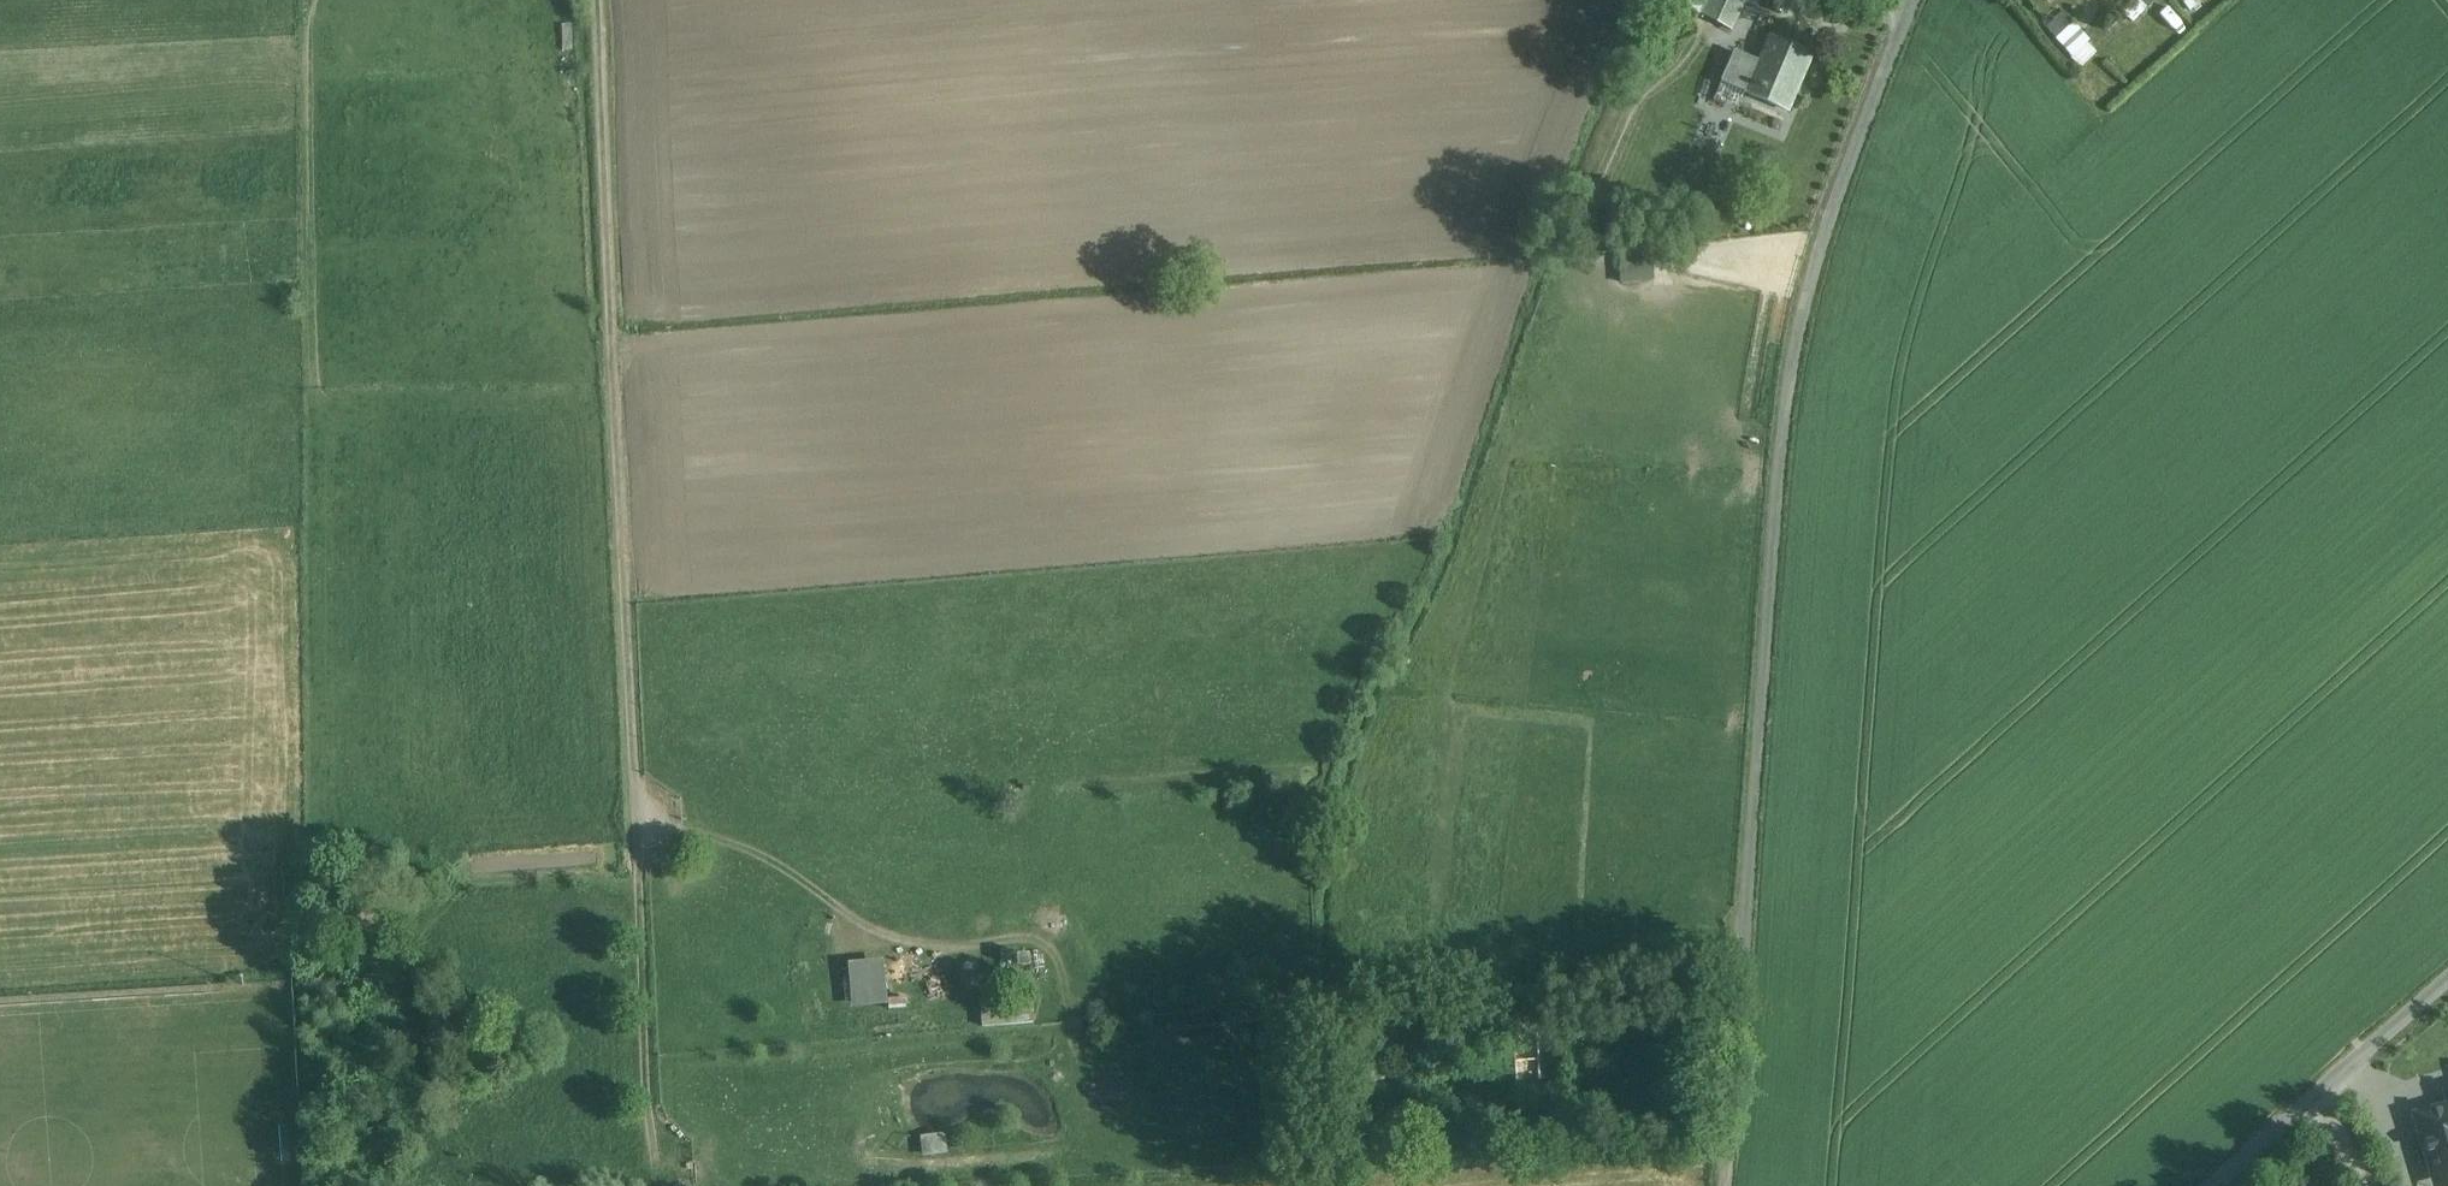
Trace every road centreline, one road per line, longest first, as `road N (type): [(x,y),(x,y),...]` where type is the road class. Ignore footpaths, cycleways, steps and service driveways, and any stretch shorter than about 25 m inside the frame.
road 1 (unclassified): [(1720,1185),(1767,509),(1791,318),(1913,0)]
road 2 (unclassified): [(2215,1185),(2447,976)]

